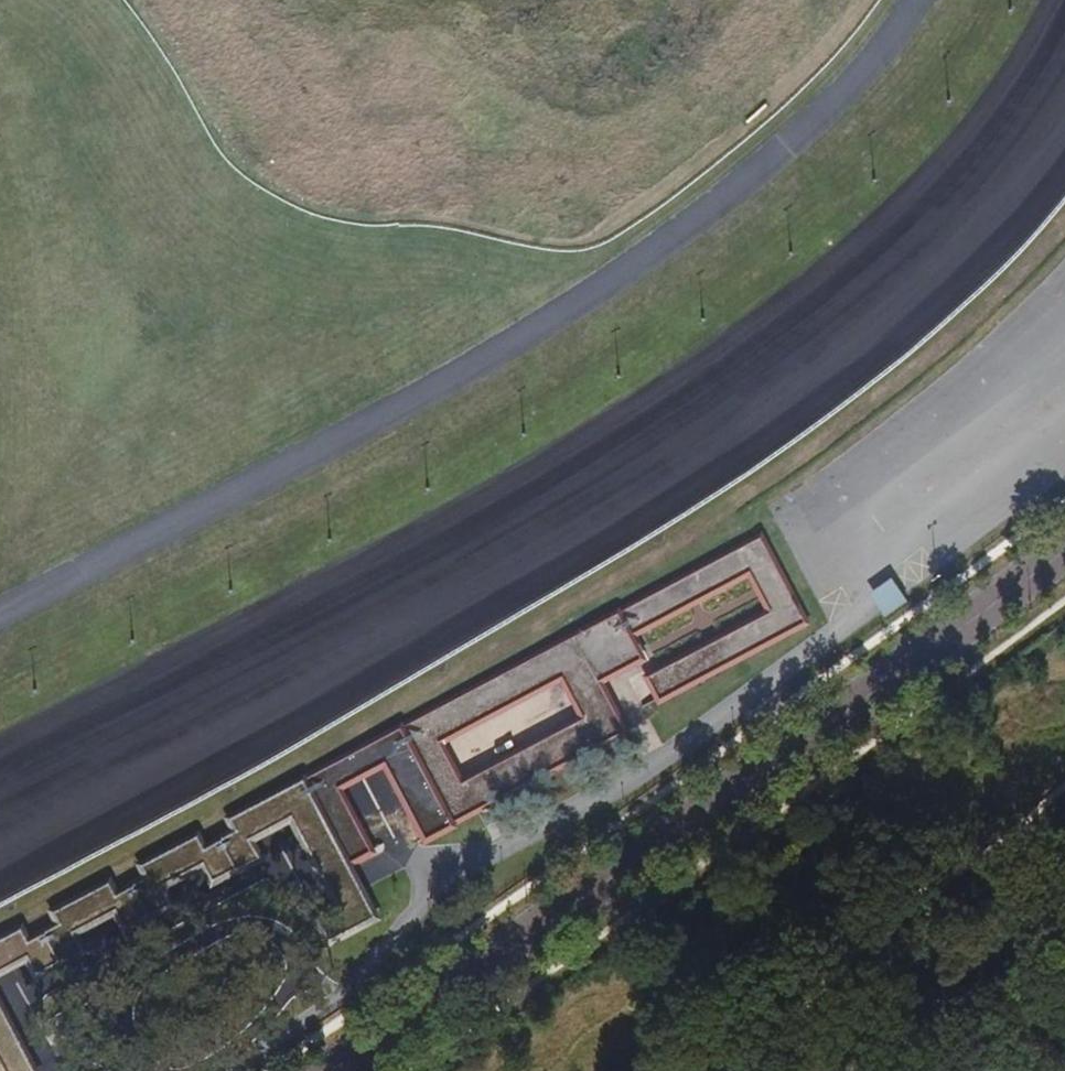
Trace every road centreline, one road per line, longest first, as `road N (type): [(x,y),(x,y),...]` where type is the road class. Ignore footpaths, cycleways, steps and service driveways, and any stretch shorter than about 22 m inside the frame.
road 1 (residential): [(341,1070),(1064,549)]

